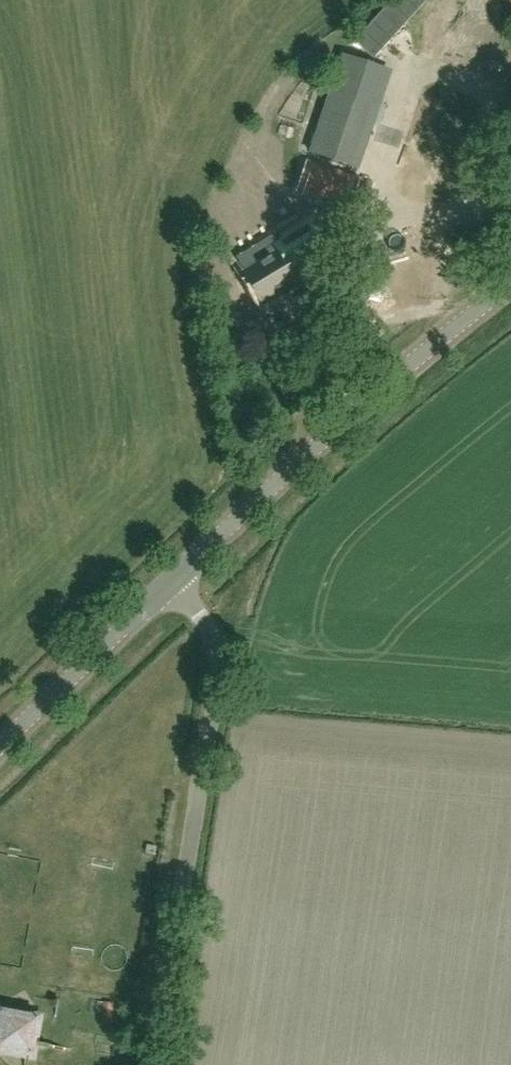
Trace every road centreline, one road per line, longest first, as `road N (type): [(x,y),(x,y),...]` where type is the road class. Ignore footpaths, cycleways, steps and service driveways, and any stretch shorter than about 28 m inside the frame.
road 1 (unclassified): [(154,1064),(216,678),(213,648),(174,578)]
road 2 (tertiary): [(174,578),(375,389),(510,281)]
road 3 (tertiary): [(0,743),(174,578)]

